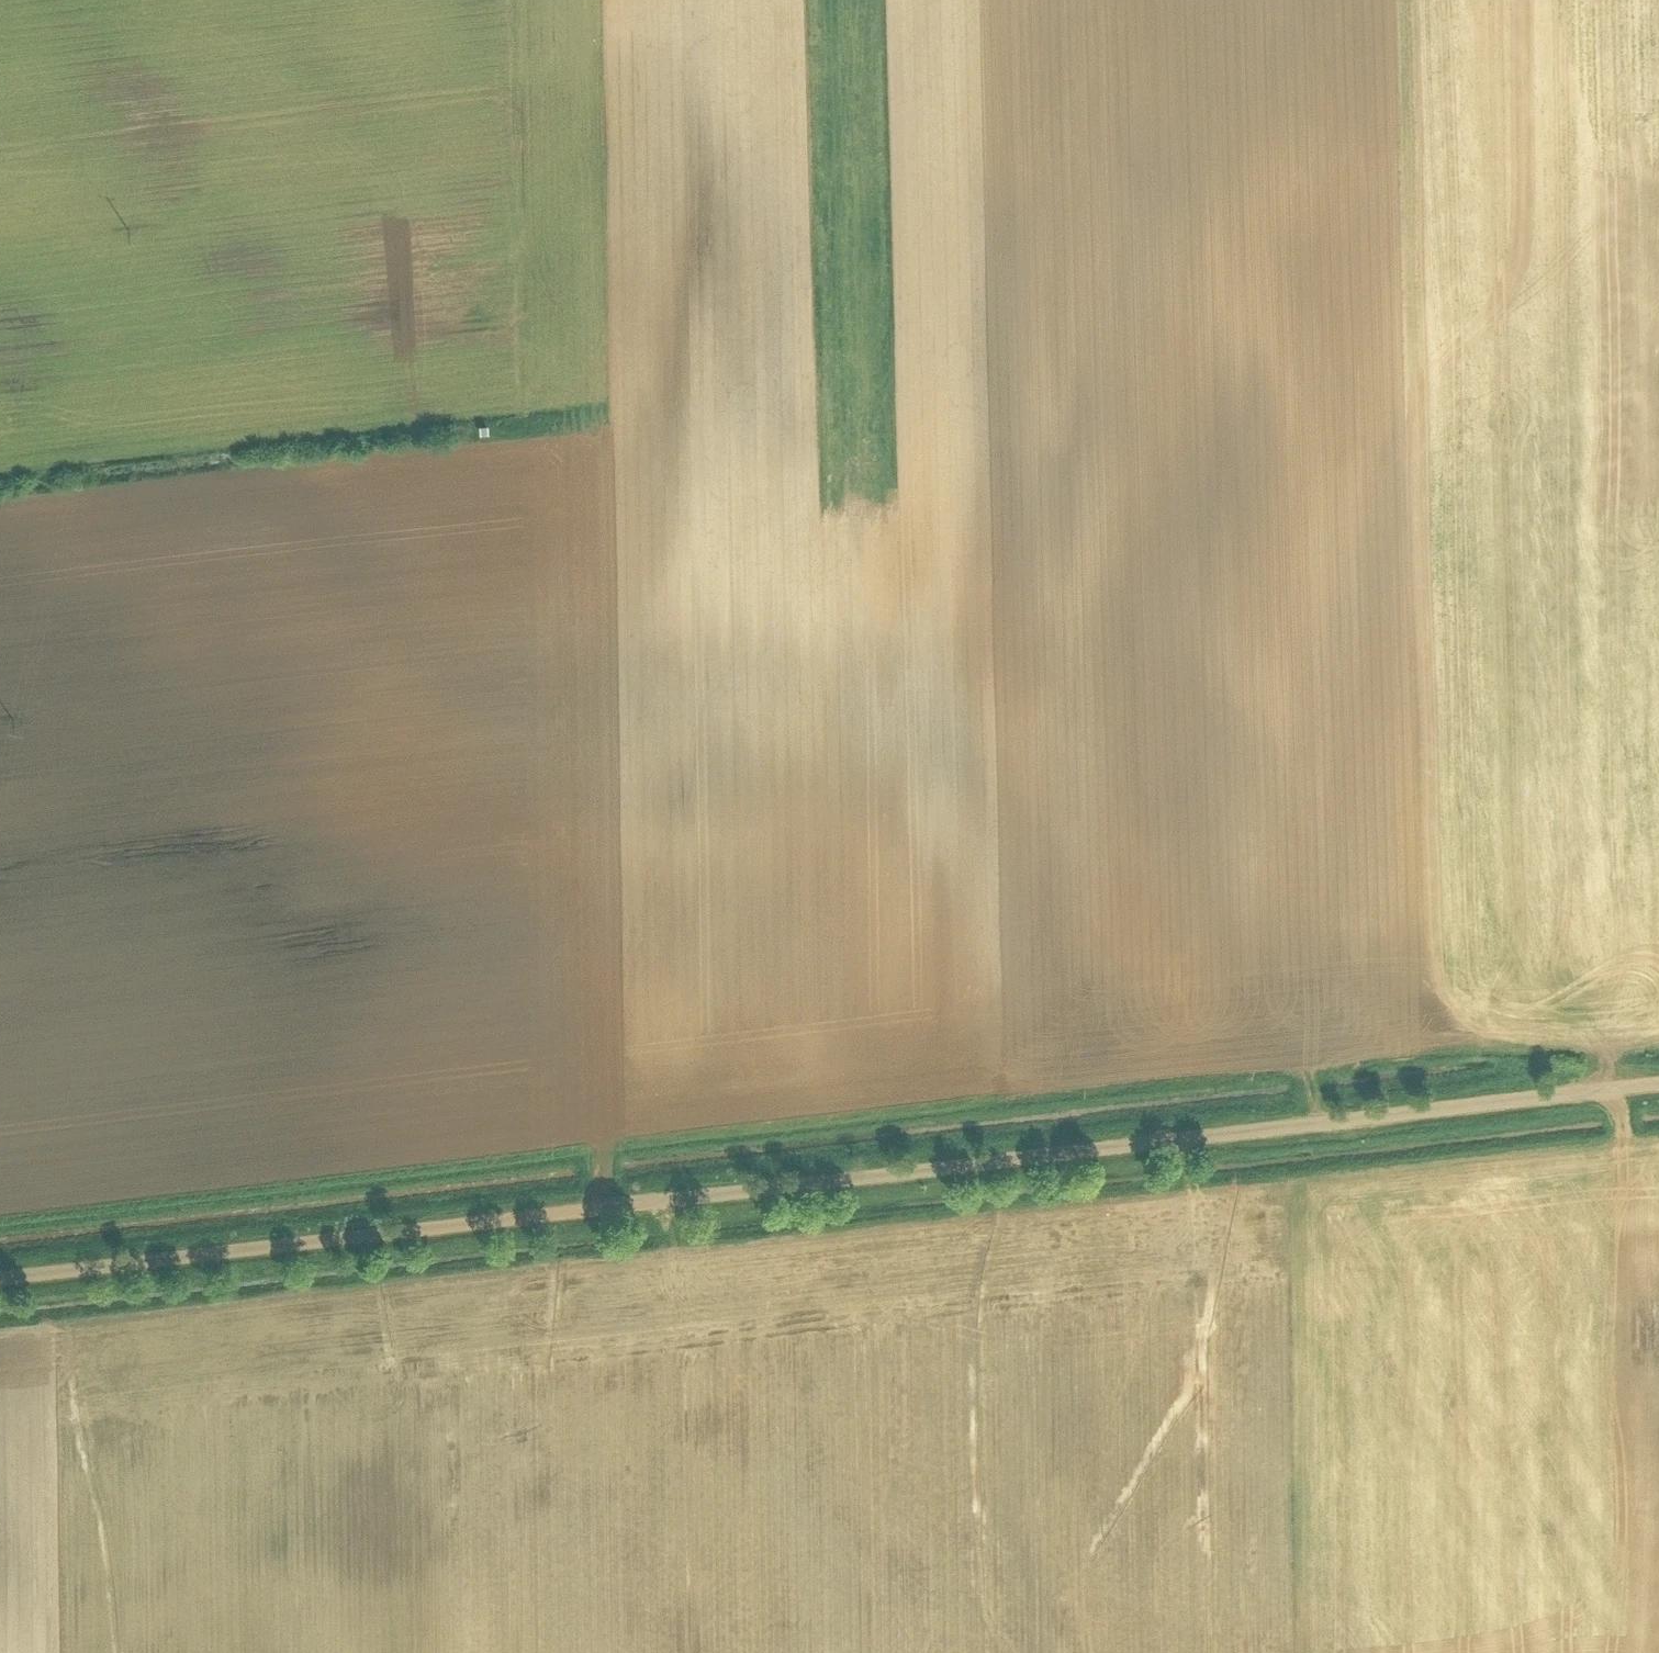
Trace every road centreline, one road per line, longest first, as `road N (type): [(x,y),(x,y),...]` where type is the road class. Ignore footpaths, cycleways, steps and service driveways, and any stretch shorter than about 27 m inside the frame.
road 1 (unclassified): [(0,1277),(1658,1083)]

